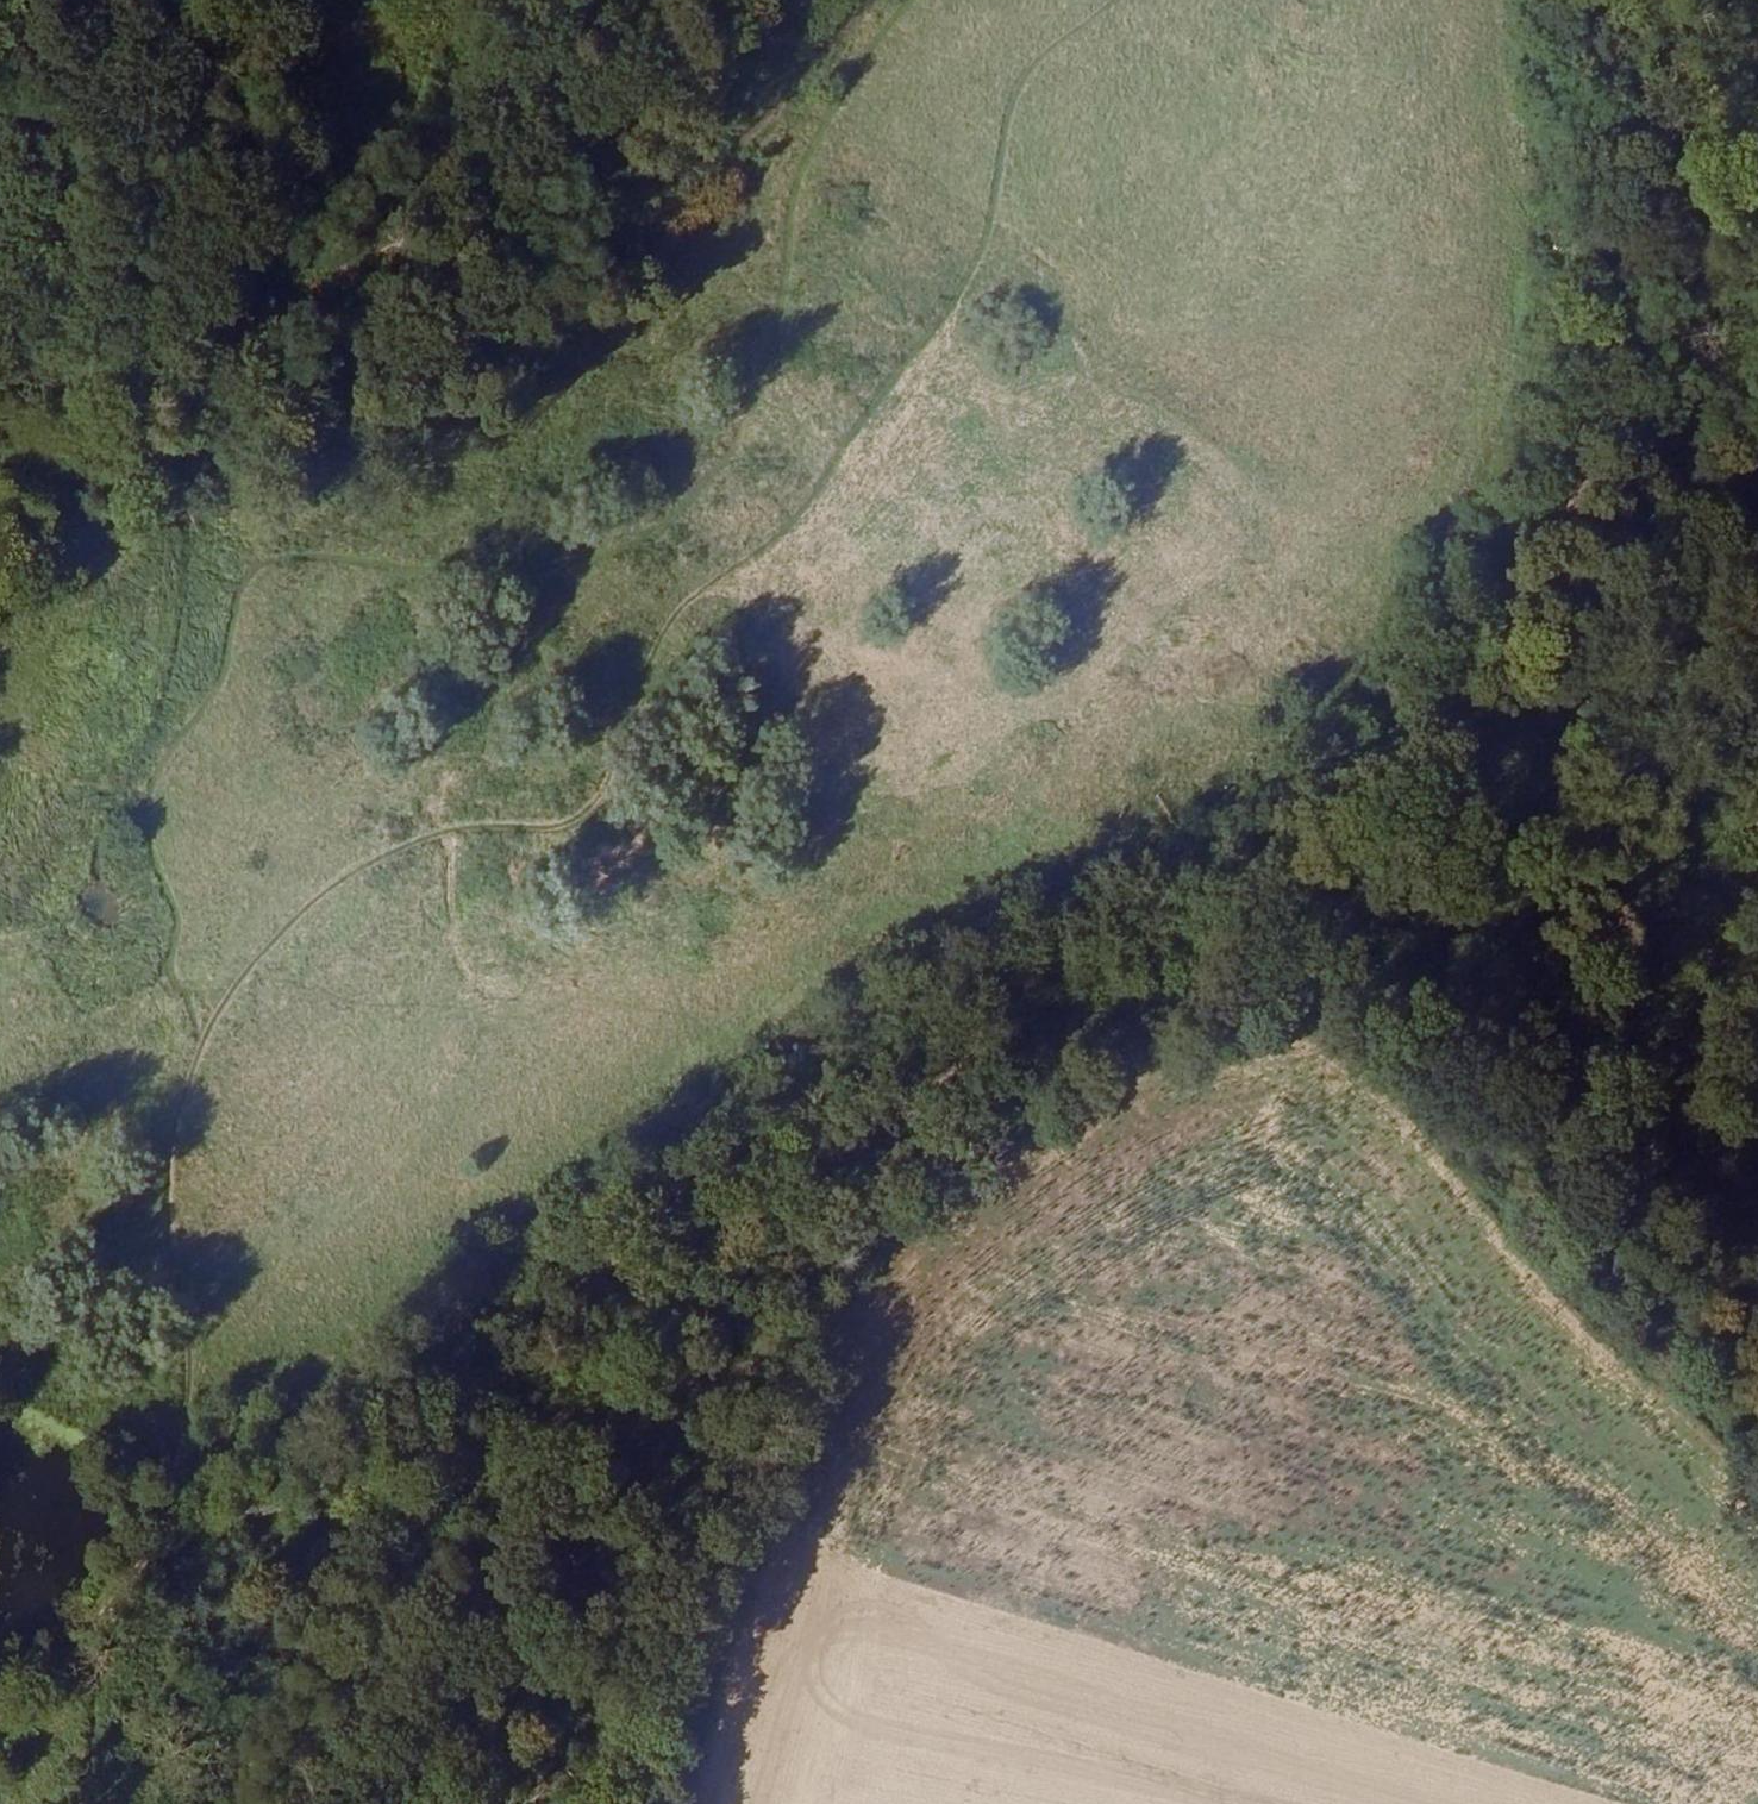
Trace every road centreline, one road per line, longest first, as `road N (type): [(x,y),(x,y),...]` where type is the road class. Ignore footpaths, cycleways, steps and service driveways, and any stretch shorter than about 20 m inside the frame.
road 1 (track): [(0,1737),(30,1737),(70,1719),(174,1524),(321,1465),(495,1360),(807,1125),(1372,748),(1498,607),(1592,419),(1617,154),(1586,50),(1601,0)]
road 2 (track): [(919,0),(823,148),(375,702)]

